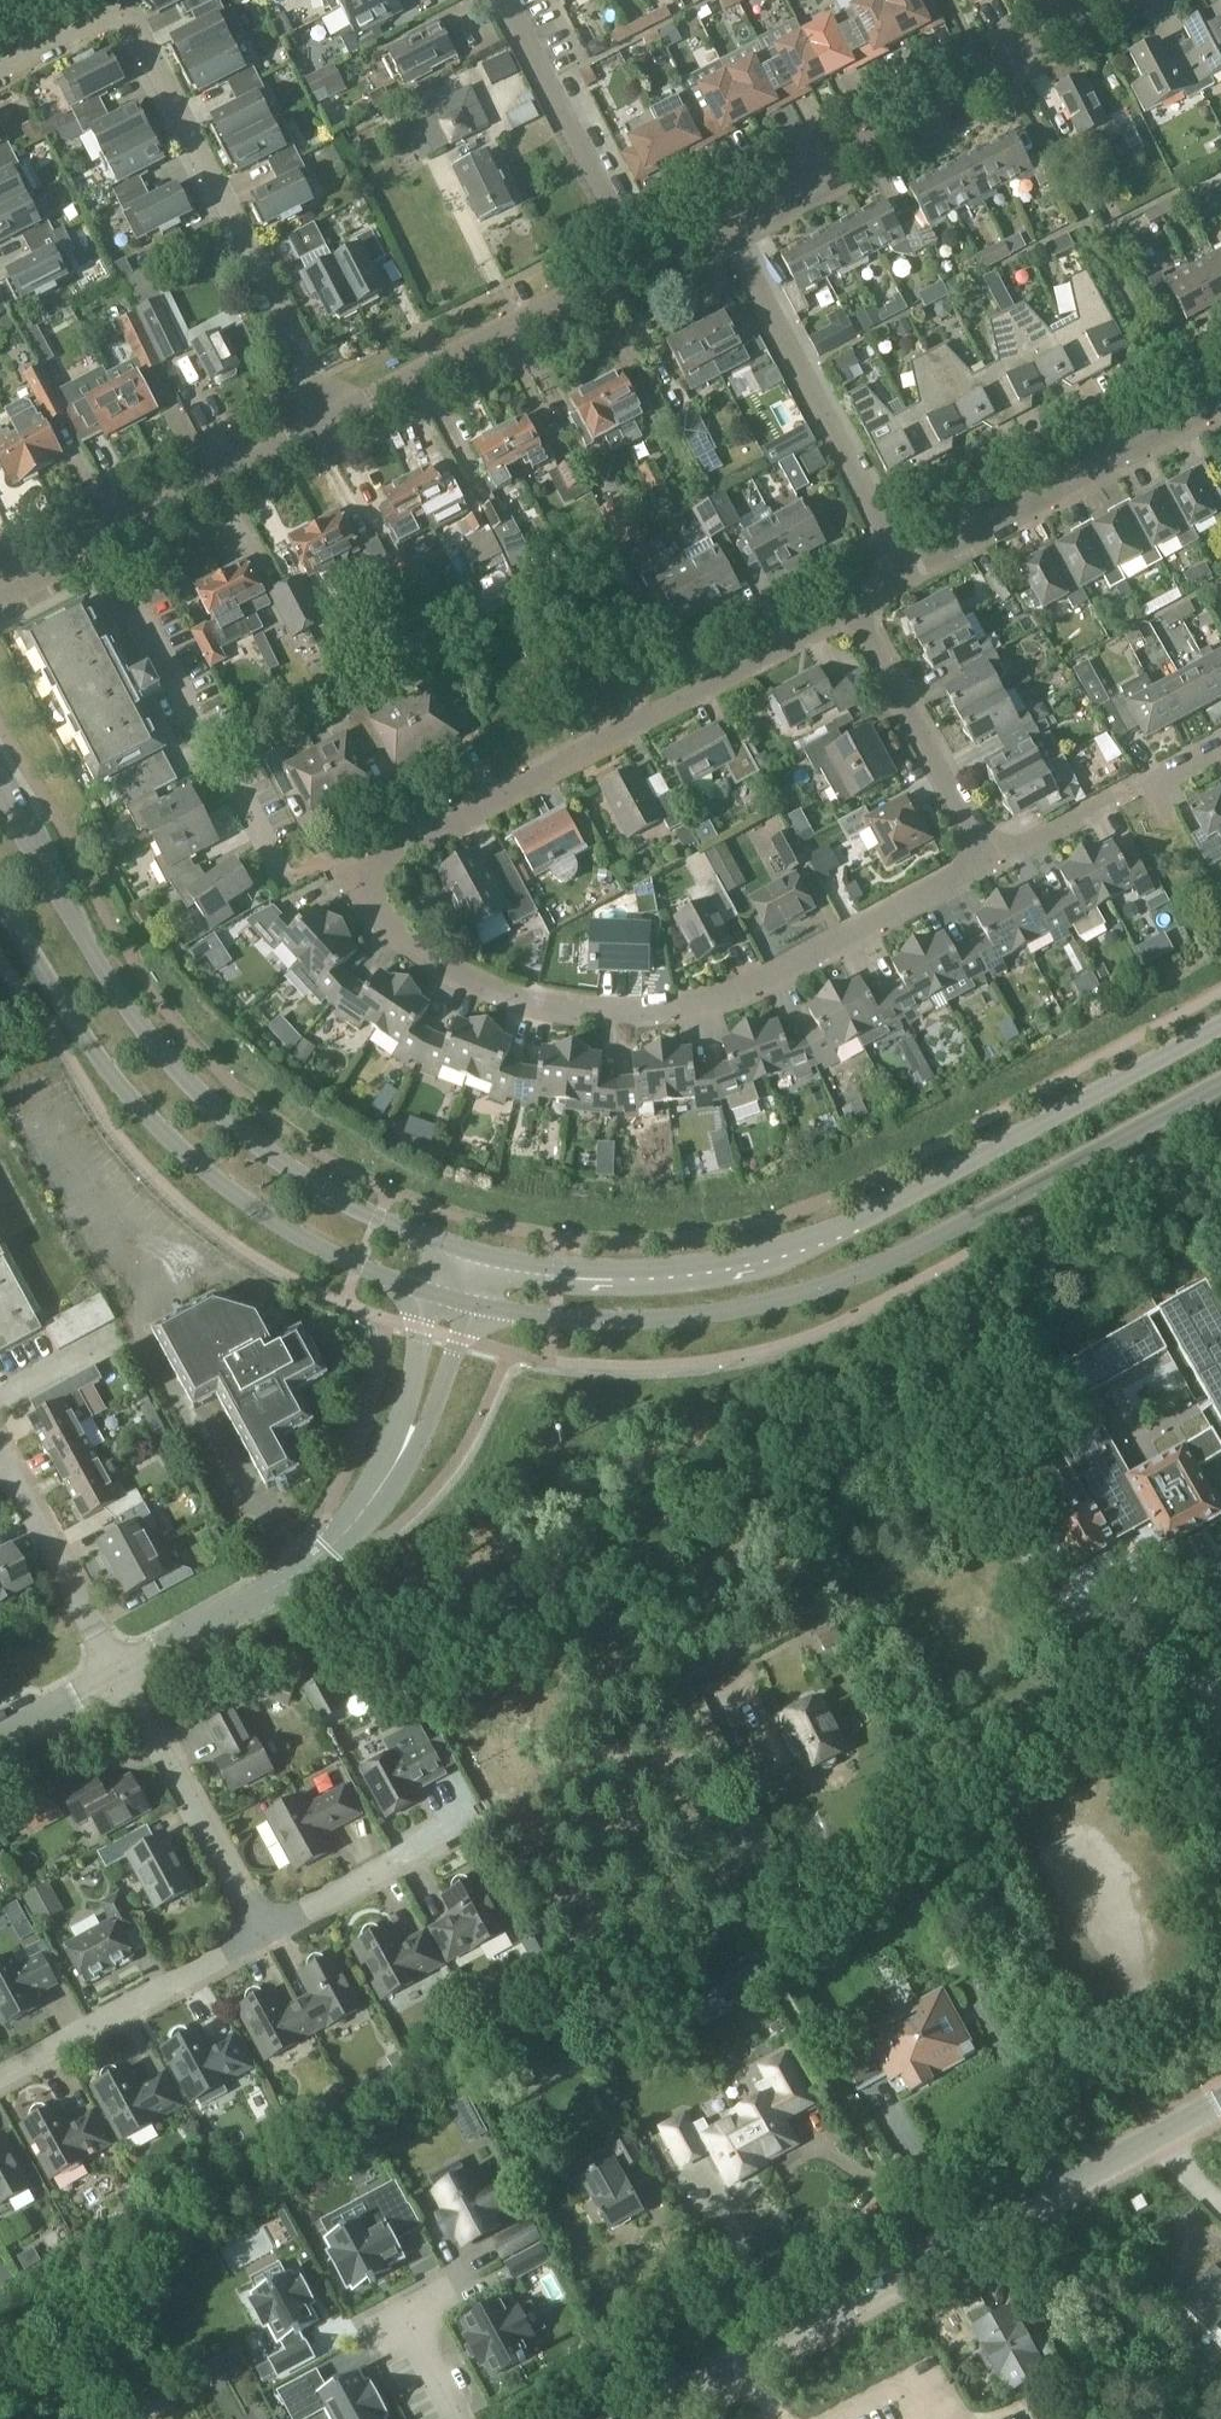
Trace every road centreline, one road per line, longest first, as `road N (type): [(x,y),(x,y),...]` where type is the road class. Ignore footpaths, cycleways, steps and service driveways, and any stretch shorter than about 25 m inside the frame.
road 1 (primary): [(452,1299),(555,1318),(666,1320),(783,1301),(888,1267),(1220,1087)]
road 2 (primary): [(1220,1025),(827,1238),(703,1270),(605,1278),(464,1256)]
road 3 (residential): [(353,881),(405,951),(521,1005),(607,1014),(691,1007),(760,984),(993,870)]
road 4 (primary): [(464,1256),(336,1199),(229,1122),(140,1029),(0,801)]
road 5 (residential): [(641,2418),(1220,2099)]
road 6 (primary): [(0,900),(103,1068),(175,1142),(295,1236),(356,1267),(452,1299)]
road 7 (residential): [(338,423),(134,31),(114,18),(0,75)]
road 8 (residential): [(353,881),(852,614)]
road 9 (residential): [(722,218),(1126,0)]
road 10 (residential): [(905,572),(722,218)]
road 11 (residential): [(106,541),(220,775),(278,869)]
road 12 (residential): [(905,572),(1220,405)]
road 13 (residential): [(338,423),(639,261)]
road 14 (unclassified): [(316,1568),(374,1500),(452,1299)]
road 15 (residential): [(0,2084),(265,1935)]
road 16 (residential): [(265,1935),(120,1676)]
road 17 (residential): [(993,870),(852,614)]
road 18 (unclassified): [(639,261),(511,0)]
road 19 (residential): [(106,541),(338,423)]
road 20 (residential): [(993,870),(1220,746)]
road 21 (residential): [(120,1676),(0,1463)]
road 22 (residential): [(120,1676),(316,1568)]
road 23 (track): [(1093,2418),(1013,2214)]
road 24 (residential): [(265,1935),(448,1829)]
road 25 (residential): [(0,1398),(122,1334)]
road 26 (residential): [(0,1739),(120,1676)]

